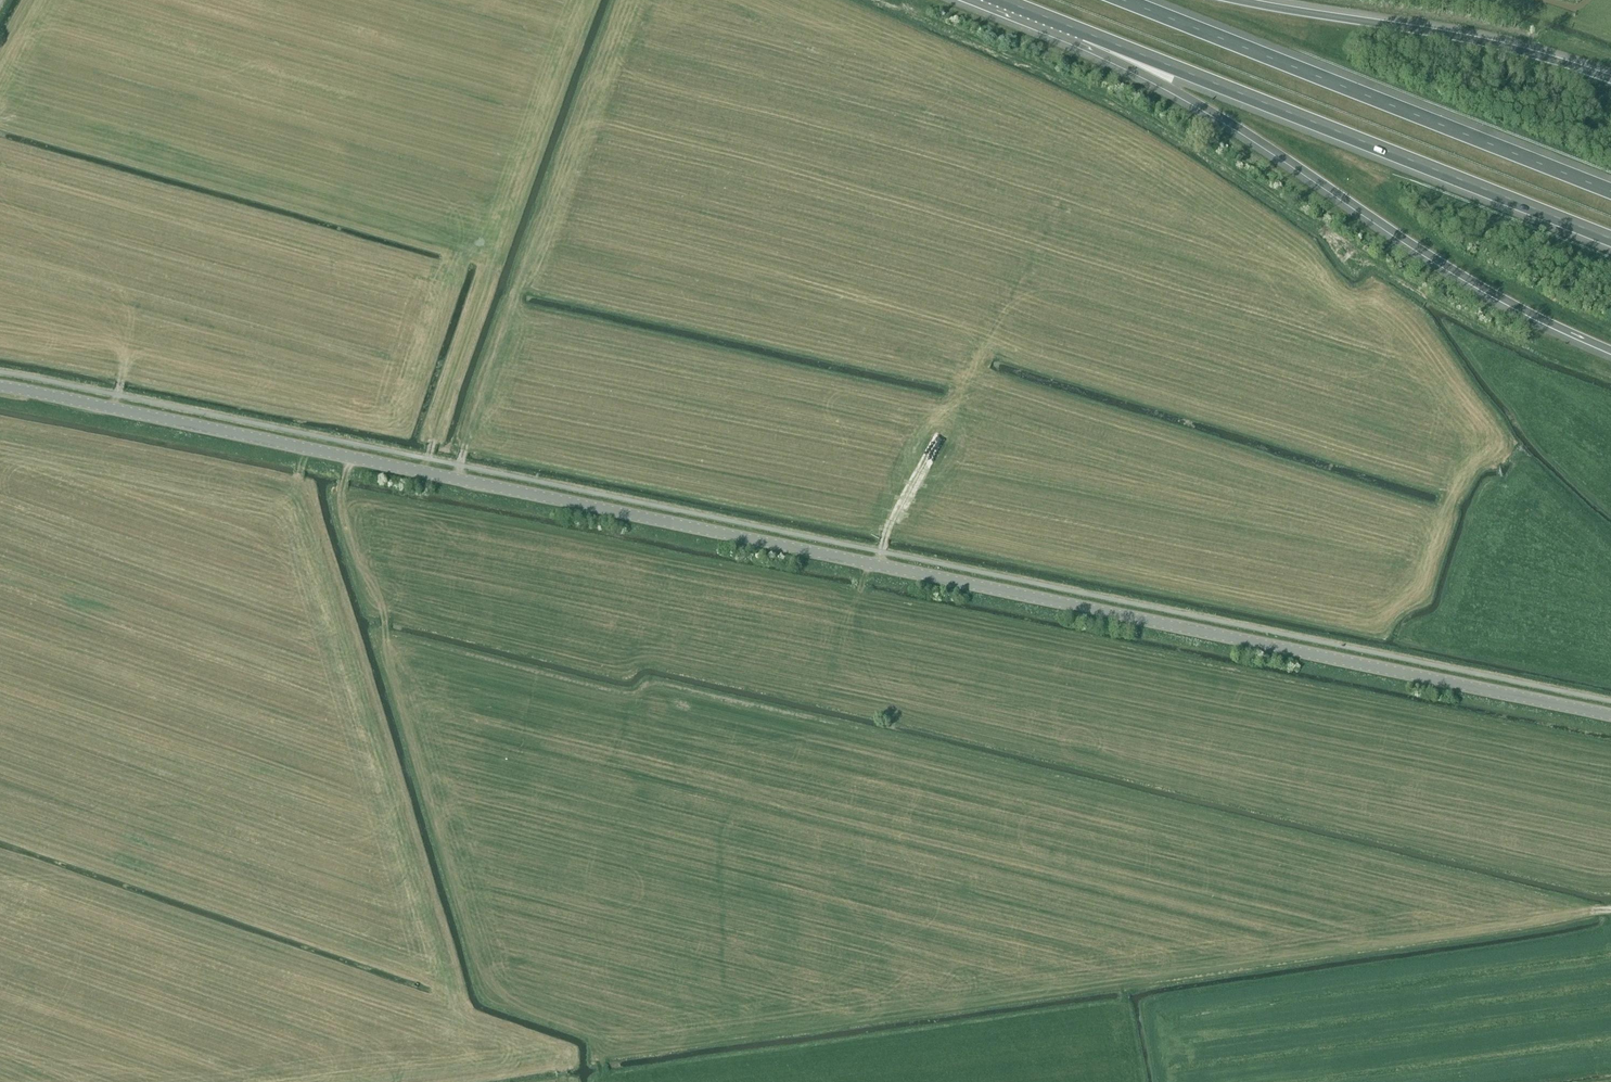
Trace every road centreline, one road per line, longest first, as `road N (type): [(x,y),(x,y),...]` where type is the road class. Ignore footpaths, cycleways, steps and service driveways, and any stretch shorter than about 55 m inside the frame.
road 1 (tertiary): [(0,387),(1610,716)]
road 2 (motorway): [(1084,31),(1104,55),(1236,125),(1468,278),(1610,351)]
road 3 (motorway): [(1084,31),(1610,239)]
road 4 (motorway): [(1610,192),(1124,0)]
road 5 (motorway): [(1610,80),(1492,44),(1235,0)]

